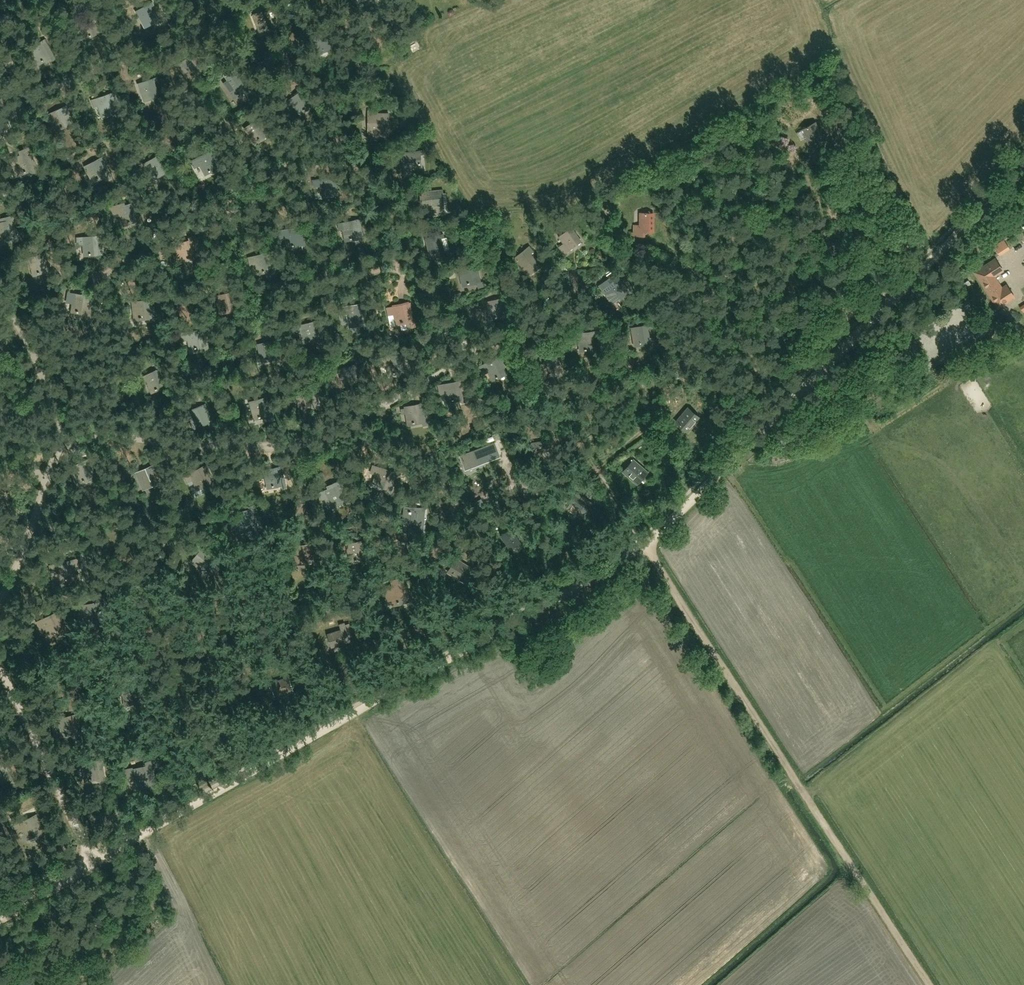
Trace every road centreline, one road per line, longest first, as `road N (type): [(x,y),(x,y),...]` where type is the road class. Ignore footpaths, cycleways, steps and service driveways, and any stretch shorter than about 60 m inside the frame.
road 1 (track): [(0,919),(620,562),(1023,170)]
road 2 (track): [(0,604),(65,436),(297,443),(348,427),(474,354),(449,311),(394,266),(256,311),(227,329)]
road 3 (track): [(931,984),(644,544)]
road 4 (track): [(0,192),(36,199),(65,151),(84,140),(221,115)]
road 5 (track): [(17,96),(45,78),(214,21),(240,0)]
road 6 (track): [(464,551),(473,538),(596,473),(642,545)]
road 7 (track): [(95,863),(0,668)]
road 8 (track): [(670,235),(719,306),(774,420)]
road 9 (track): [(36,199),(72,274),(94,282),(161,246)]
road 10 (track): [(835,123),(867,188),(872,229),(931,263)]
road 11 (track): [(474,354),(518,327),(532,340),(554,310),(580,296),(597,319)]
road 12 (track): [(65,436),(0,312)]
road 13 (track): [(394,266),(390,207),(352,140)]

